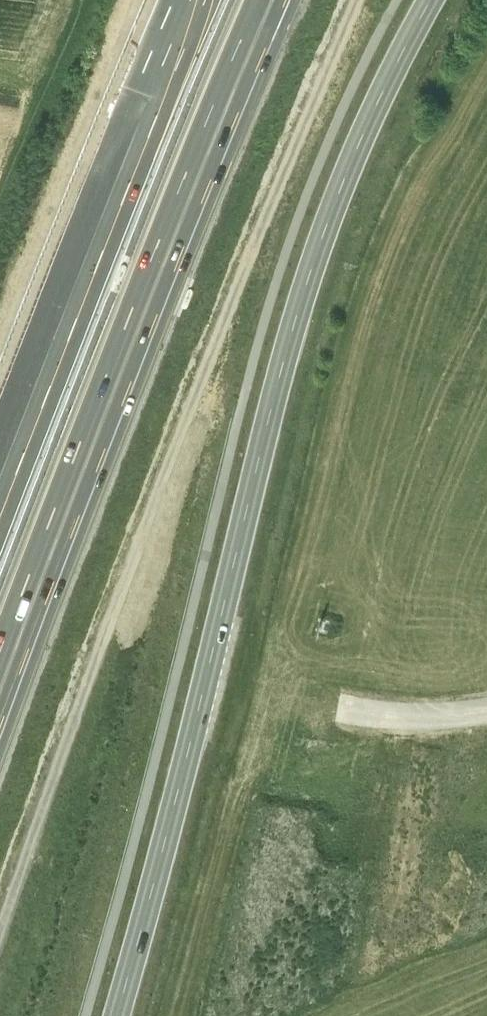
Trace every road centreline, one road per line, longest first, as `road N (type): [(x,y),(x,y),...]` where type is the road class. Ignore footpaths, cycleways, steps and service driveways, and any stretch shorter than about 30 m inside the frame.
road 1 (tertiary): [(116,1015),(310,279),(366,134),(434,0)]
road 2 (motorway): [(0,650),(259,0)]
road 3 (motorway): [(168,84),(0,507)]

